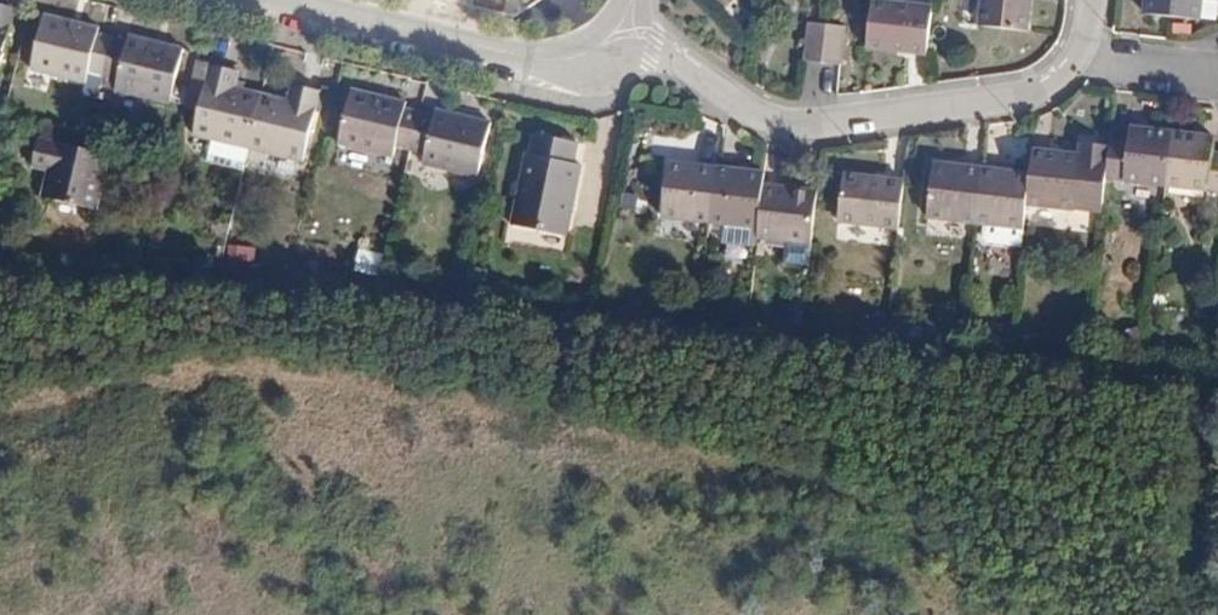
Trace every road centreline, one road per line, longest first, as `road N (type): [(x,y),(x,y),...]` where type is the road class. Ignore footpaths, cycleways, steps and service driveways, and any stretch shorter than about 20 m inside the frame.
road 1 (residential): [(638,45),(754,112),(802,124),(1036,94),(1087,56),(1098,0)]
road 2 (residential): [(638,45),(583,80),(250,0)]

